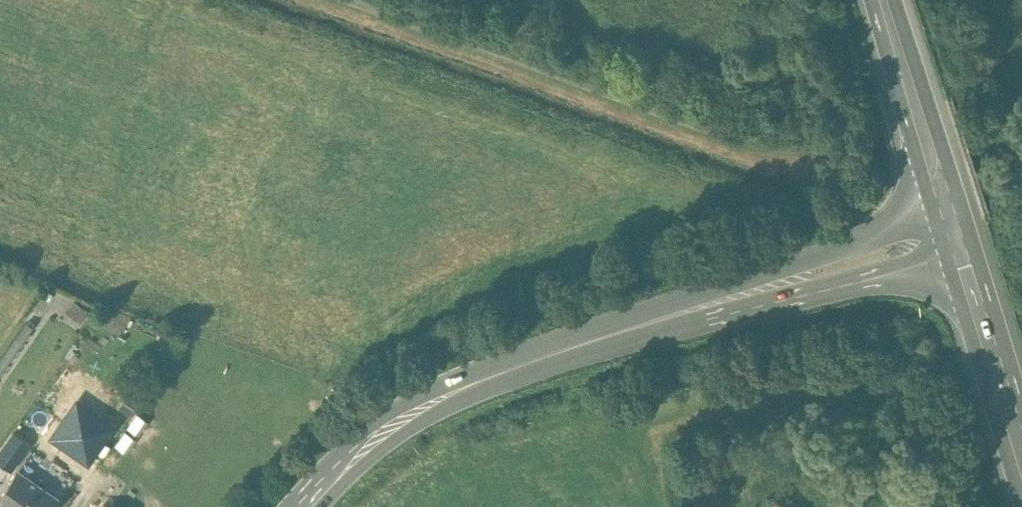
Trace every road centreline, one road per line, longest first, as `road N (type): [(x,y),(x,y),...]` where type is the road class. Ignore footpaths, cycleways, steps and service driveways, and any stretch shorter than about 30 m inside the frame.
road 1 (primary): [(305,506),(410,413),(488,372),(954,226)]
road 2 (track): [(1021,138),(963,127),(877,141),(753,139),(681,124),(349,0)]
road 3 (primary): [(954,226),(884,0)]
road 4 (primary): [(1021,449),(954,226)]

